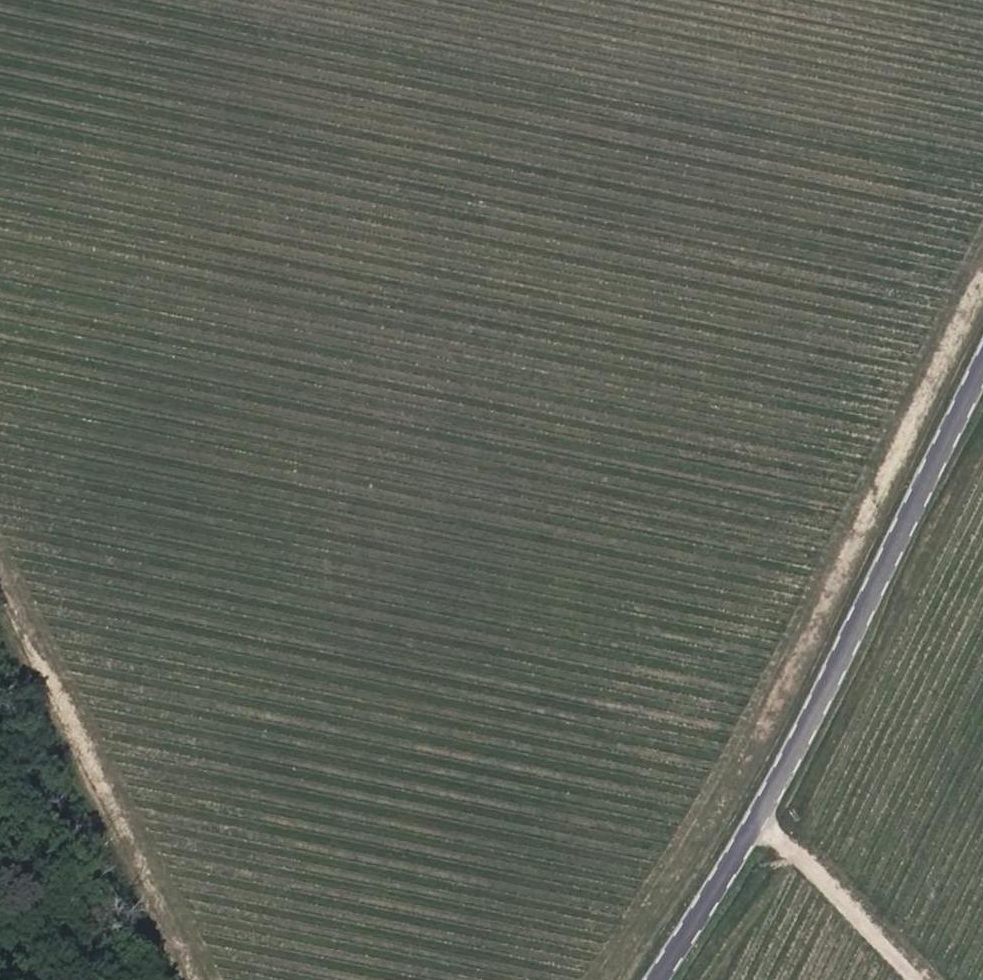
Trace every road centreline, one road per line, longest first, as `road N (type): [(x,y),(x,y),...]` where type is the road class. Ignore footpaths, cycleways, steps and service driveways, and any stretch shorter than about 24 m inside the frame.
road 1 (unclassified): [(982,366),(753,821),(648,979)]
road 2 (track): [(753,821),(922,979)]

